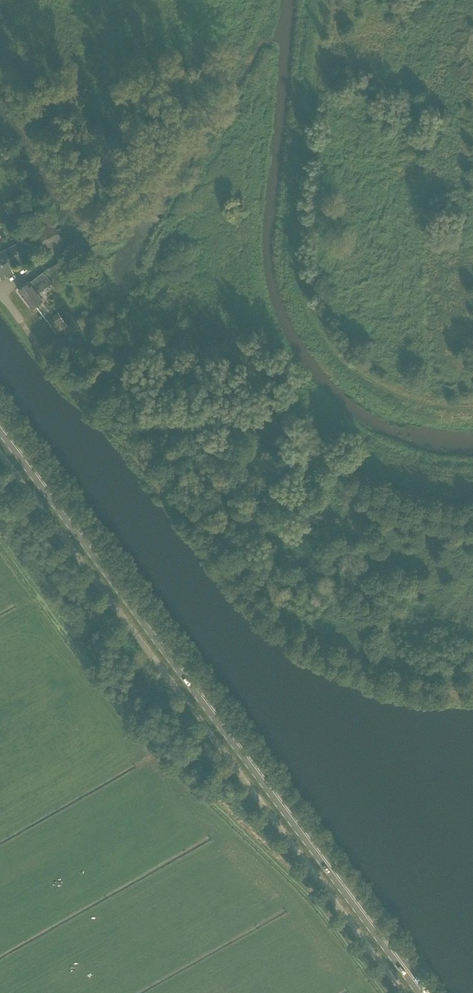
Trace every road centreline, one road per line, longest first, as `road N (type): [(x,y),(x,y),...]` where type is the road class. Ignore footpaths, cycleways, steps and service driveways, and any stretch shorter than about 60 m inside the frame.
road 1 (secondary): [(422,992),(0,425)]
road 2 (track): [(472,400),(388,384),(351,358),(312,298),(302,208),(329,0)]
road 3 (track): [(472,678),(450,684),(402,676),(344,656),(271,612),(103,417)]
road 4 (track): [(21,321),(103,417)]

